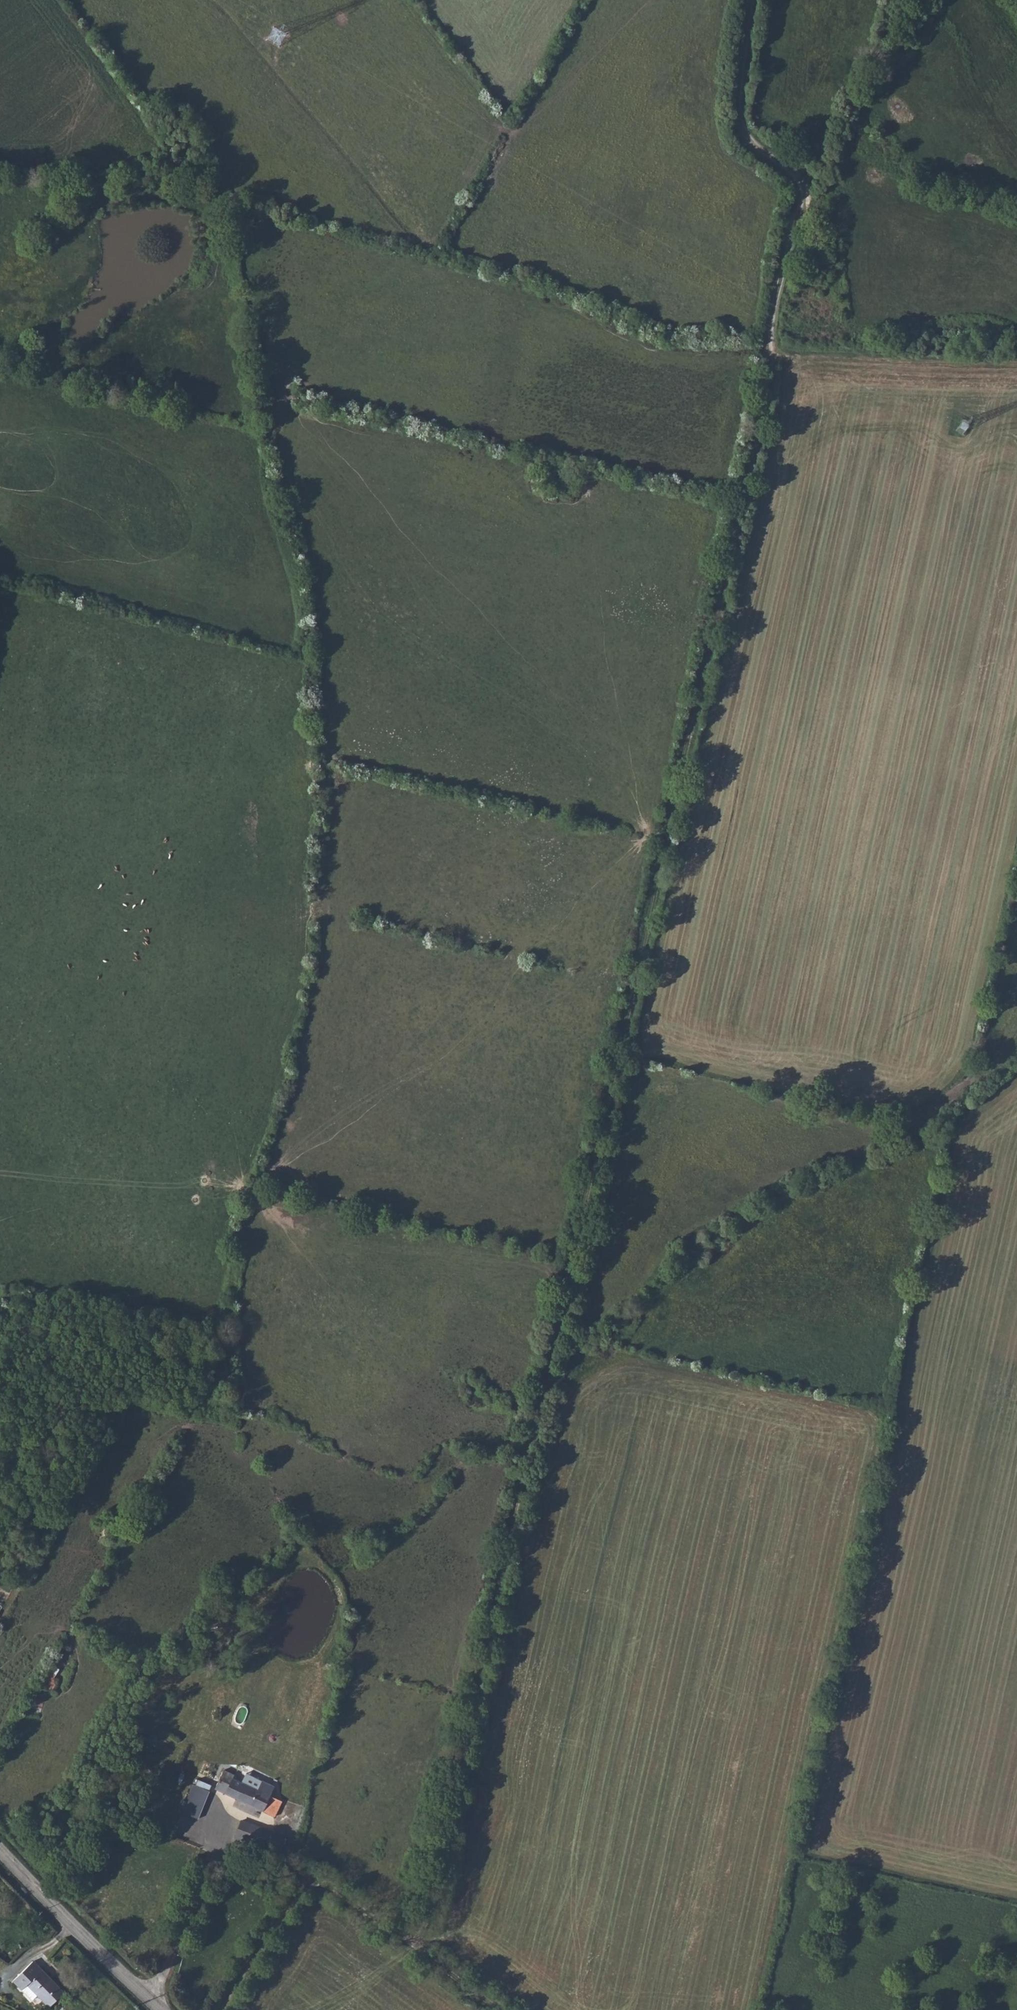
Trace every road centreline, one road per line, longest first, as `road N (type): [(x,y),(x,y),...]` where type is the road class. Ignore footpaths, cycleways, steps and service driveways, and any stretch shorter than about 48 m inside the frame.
road 1 (track): [(751,0),(737,64),(739,111),(760,153),(800,184),(799,211),(765,403),(418,1945)]
road 2 (track): [(219,2009),(309,1881),(323,1880),(418,1945)]
road 3 (tertiary): [(0,1850),(153,2004)]
road 4 (residential): [(153,2004),(230,1821)]

